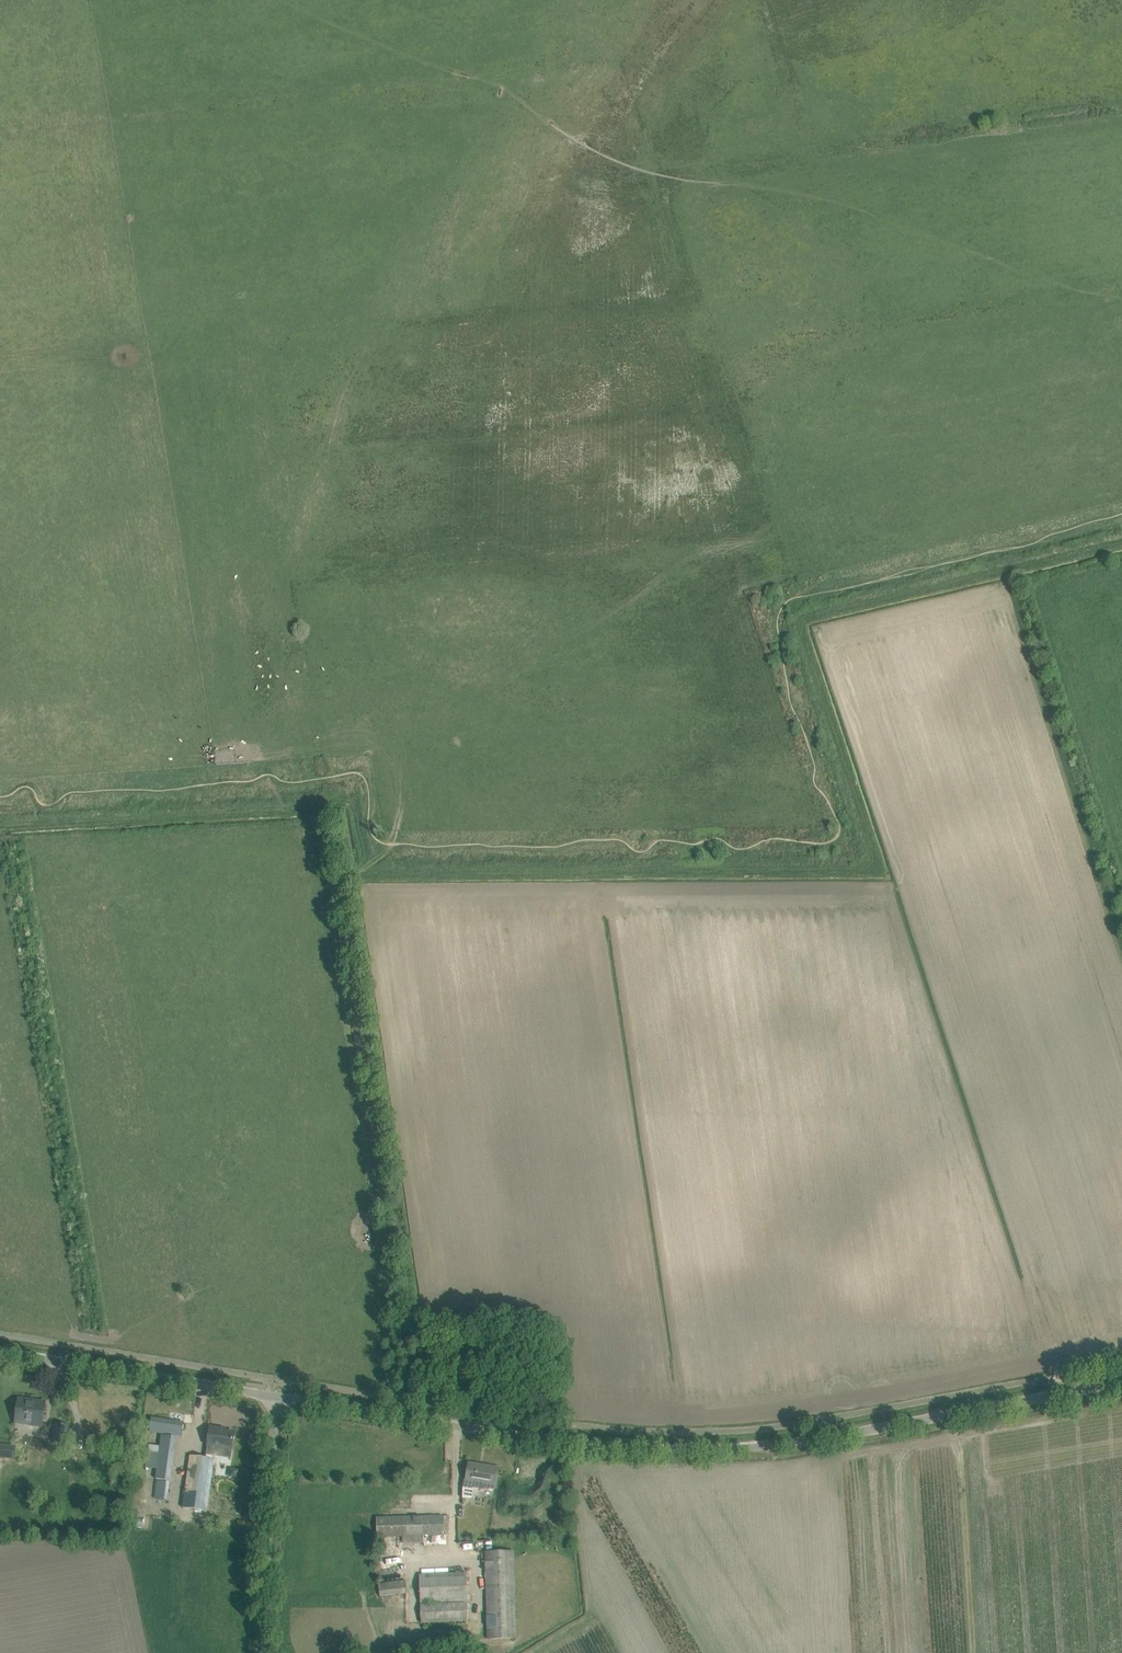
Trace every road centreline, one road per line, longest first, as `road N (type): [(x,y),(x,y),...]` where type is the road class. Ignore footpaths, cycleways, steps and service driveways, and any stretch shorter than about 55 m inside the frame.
road 1 (unclassified): [(269,1395),(571,1444),(683,1450),(798,1442),(1121,1382)]
road 2 (unclassified): [(0,1353),(269,1395)]
road 3 (unclassified): [(265,1652),(269,1395)]

